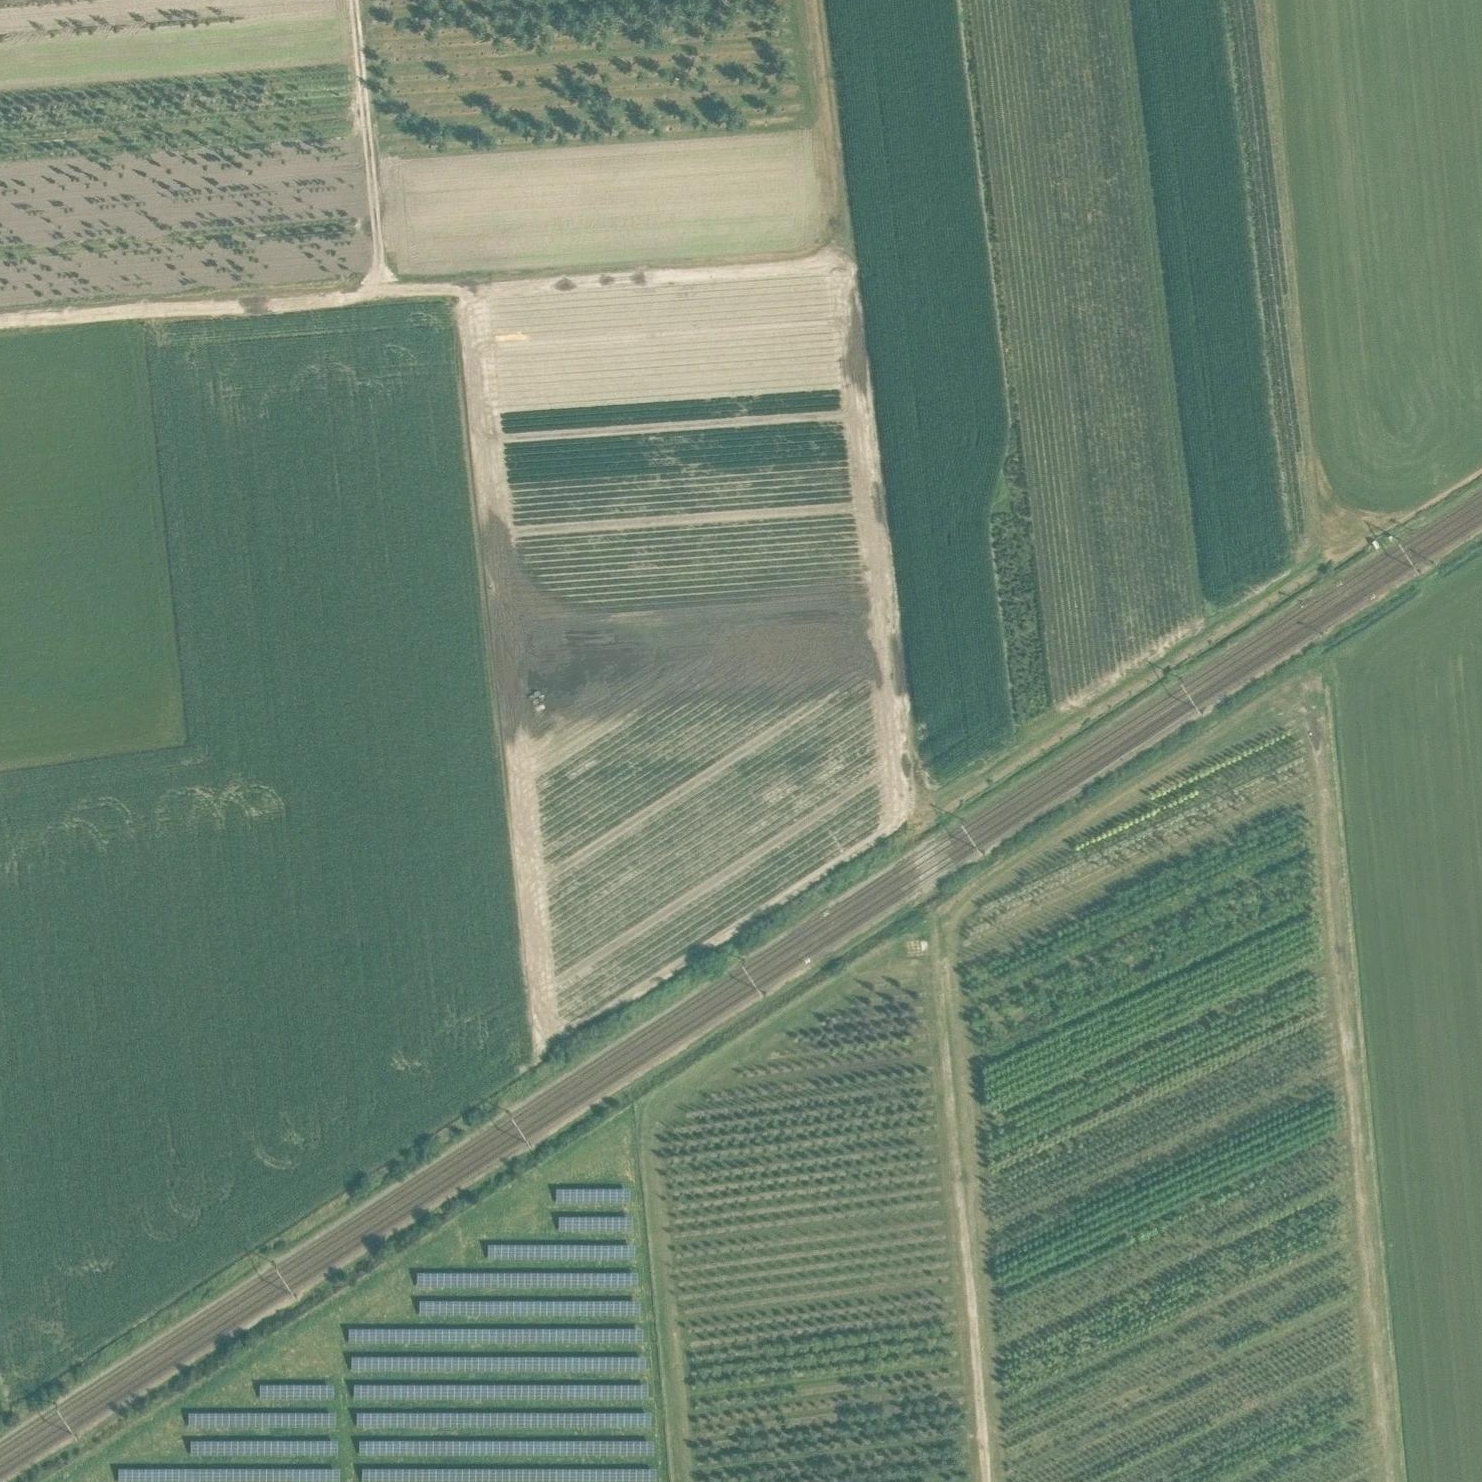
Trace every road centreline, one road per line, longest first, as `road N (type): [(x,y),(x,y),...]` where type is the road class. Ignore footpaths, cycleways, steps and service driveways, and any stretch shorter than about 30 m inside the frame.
road 1 (track): [(0,324),(836,262)]
road 2 (track): [(836,262),(861,322),(919,823)]
road 3 (track): [(986,1481),(936,930)]
road 4 (track): [(818,0),(836,152),(836,262)]

